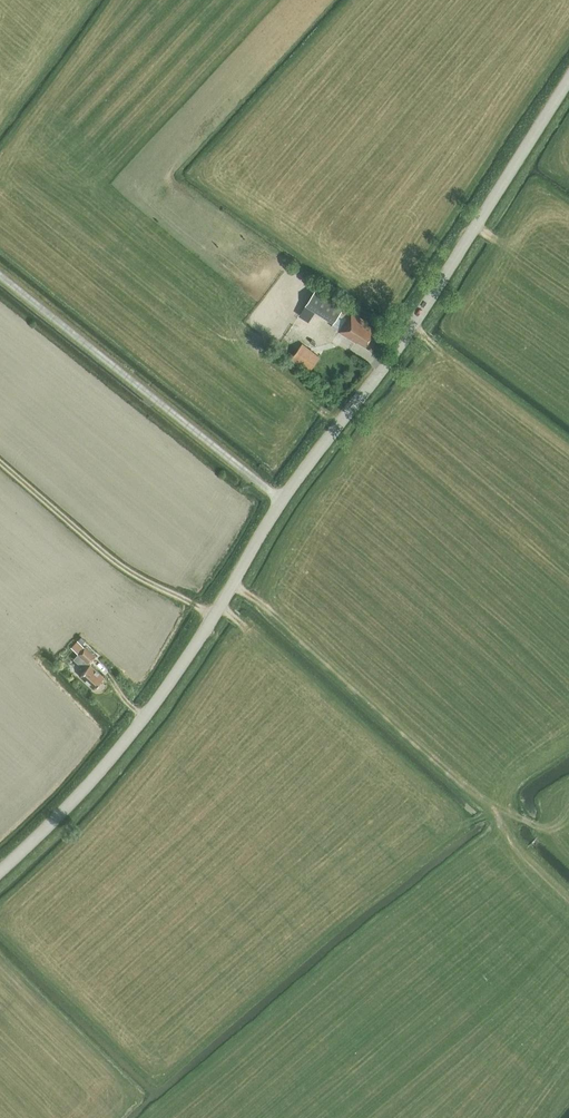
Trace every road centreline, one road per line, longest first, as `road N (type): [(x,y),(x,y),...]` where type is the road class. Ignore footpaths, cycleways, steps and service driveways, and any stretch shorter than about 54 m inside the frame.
road 1 (tertiary): [(0,871),(78,796),(160,698),(282,500),(406,338),(568,78)]
road 2 (track): [(495,813),(234,585)]
road 3 (track): [(0,462),(120,566),(214,616)]
road 4 (track): [(540,825),(495,813),(568,893)]

